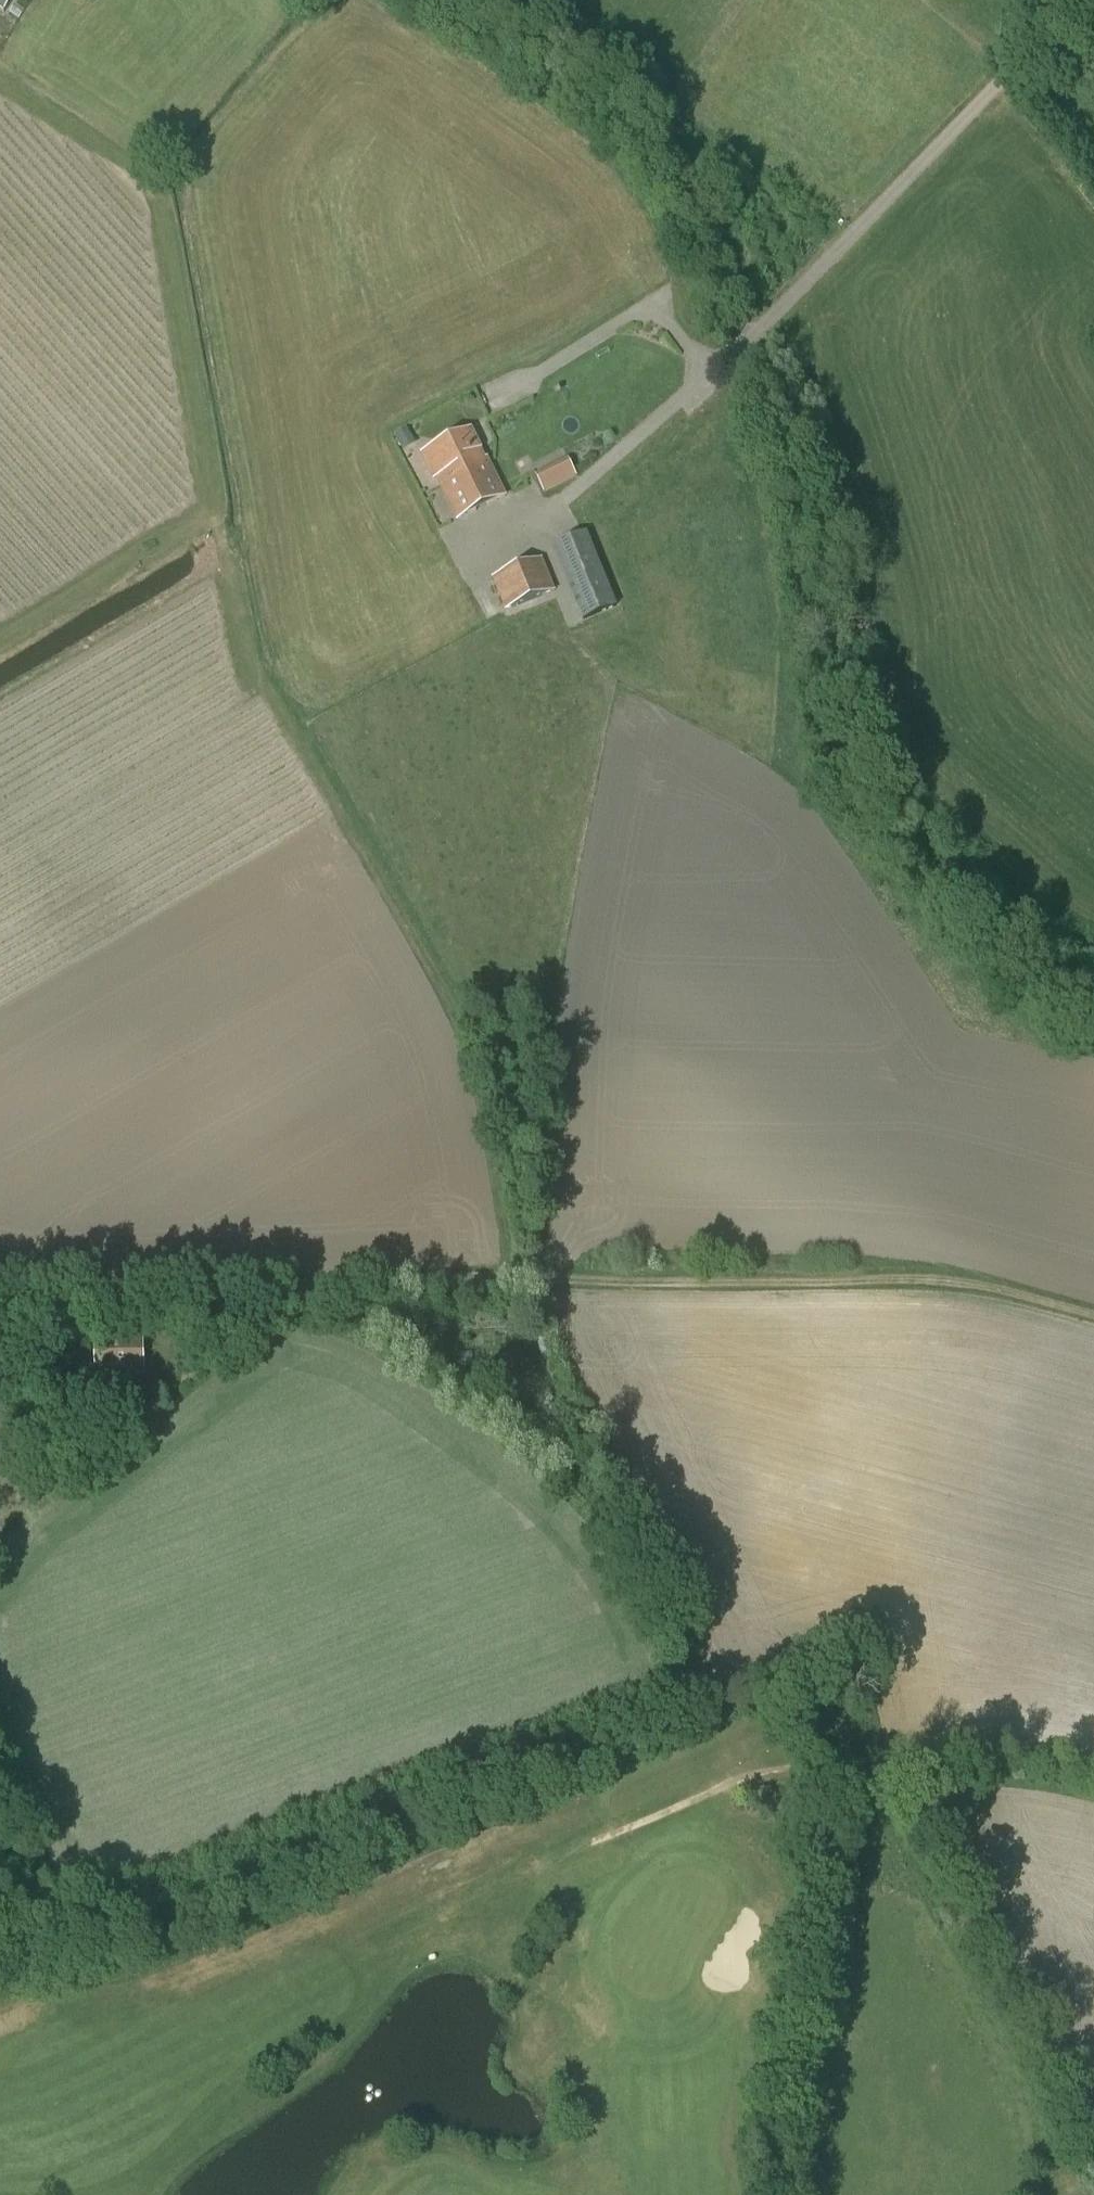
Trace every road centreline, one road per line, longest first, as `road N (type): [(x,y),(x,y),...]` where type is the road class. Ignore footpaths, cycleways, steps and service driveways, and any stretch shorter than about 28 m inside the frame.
road 1 (track): [(0,1304),(529,1275),(915,1279),(971,1284),(1093,1316)]

